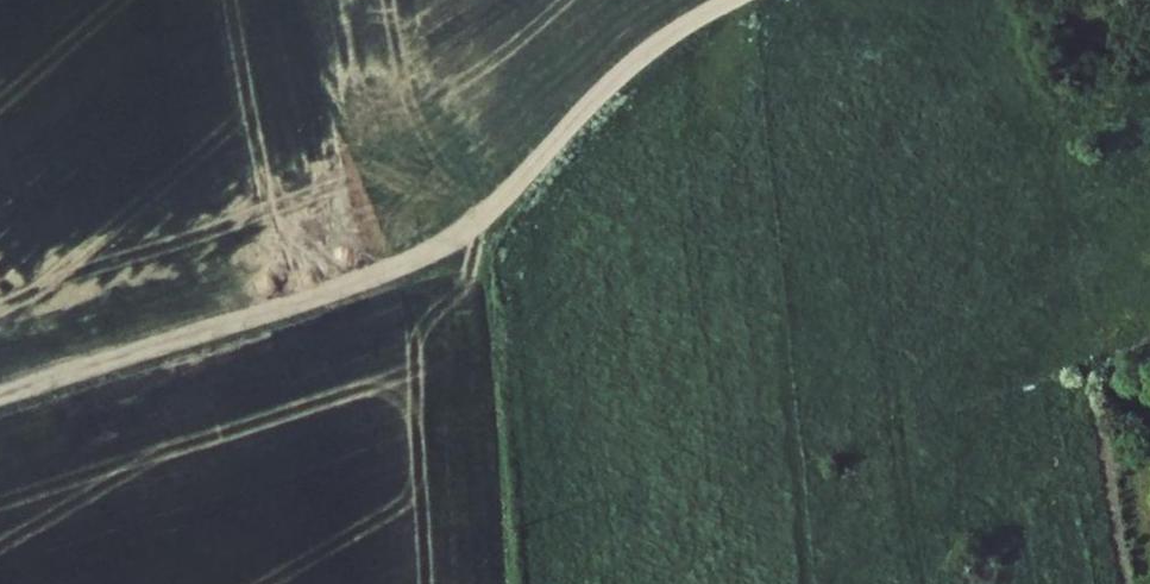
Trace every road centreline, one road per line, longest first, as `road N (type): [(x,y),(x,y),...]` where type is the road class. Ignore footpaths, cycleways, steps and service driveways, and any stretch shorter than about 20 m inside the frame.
road 1 (track): [(725,0),(632,60),(483,216),(430,248),(0,395)]

